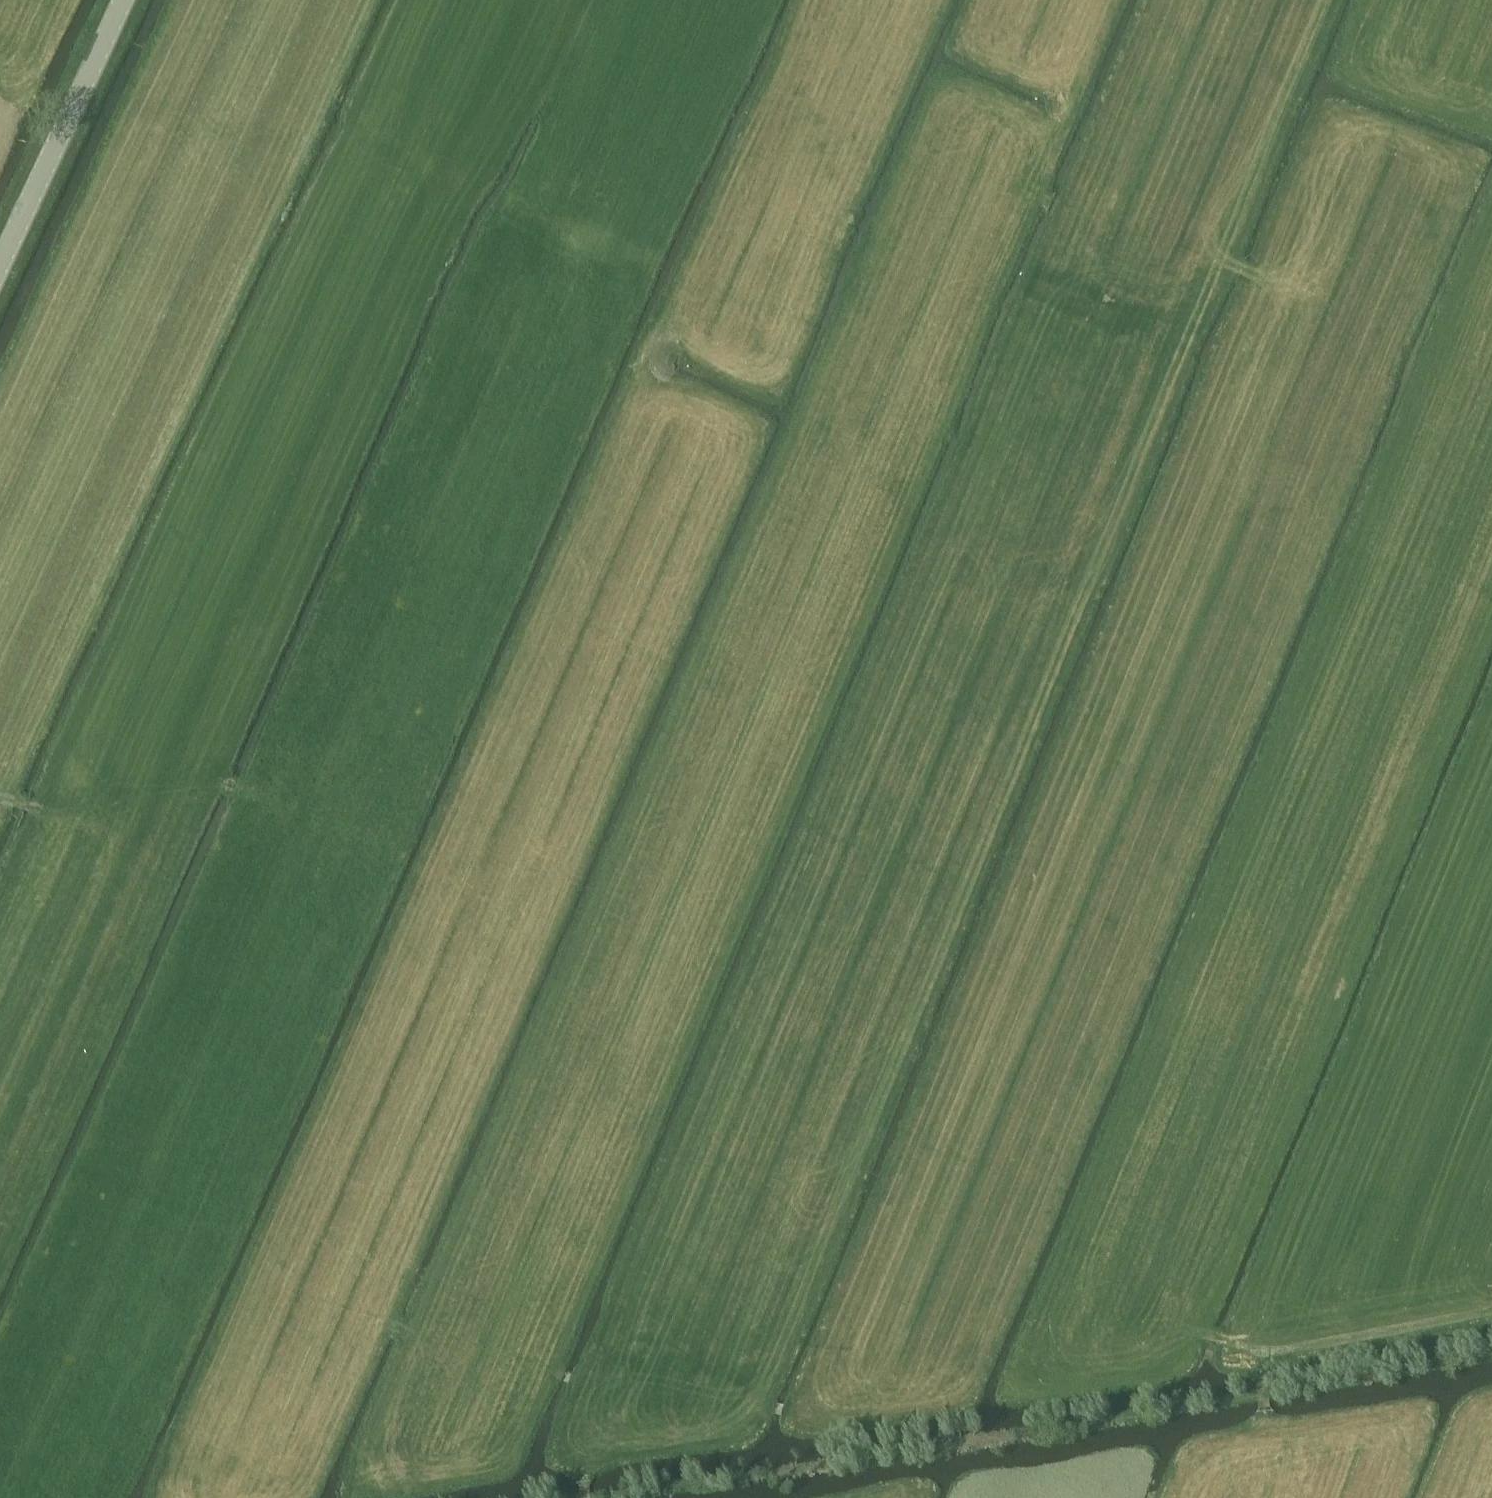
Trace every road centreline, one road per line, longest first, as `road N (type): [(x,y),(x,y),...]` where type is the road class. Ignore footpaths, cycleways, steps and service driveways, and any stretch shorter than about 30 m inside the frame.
road 1 (track): [(1491,1316),(1251,1356),(1192,1329)]
road 2 (unclassified): [(123,0),(0,262)]

